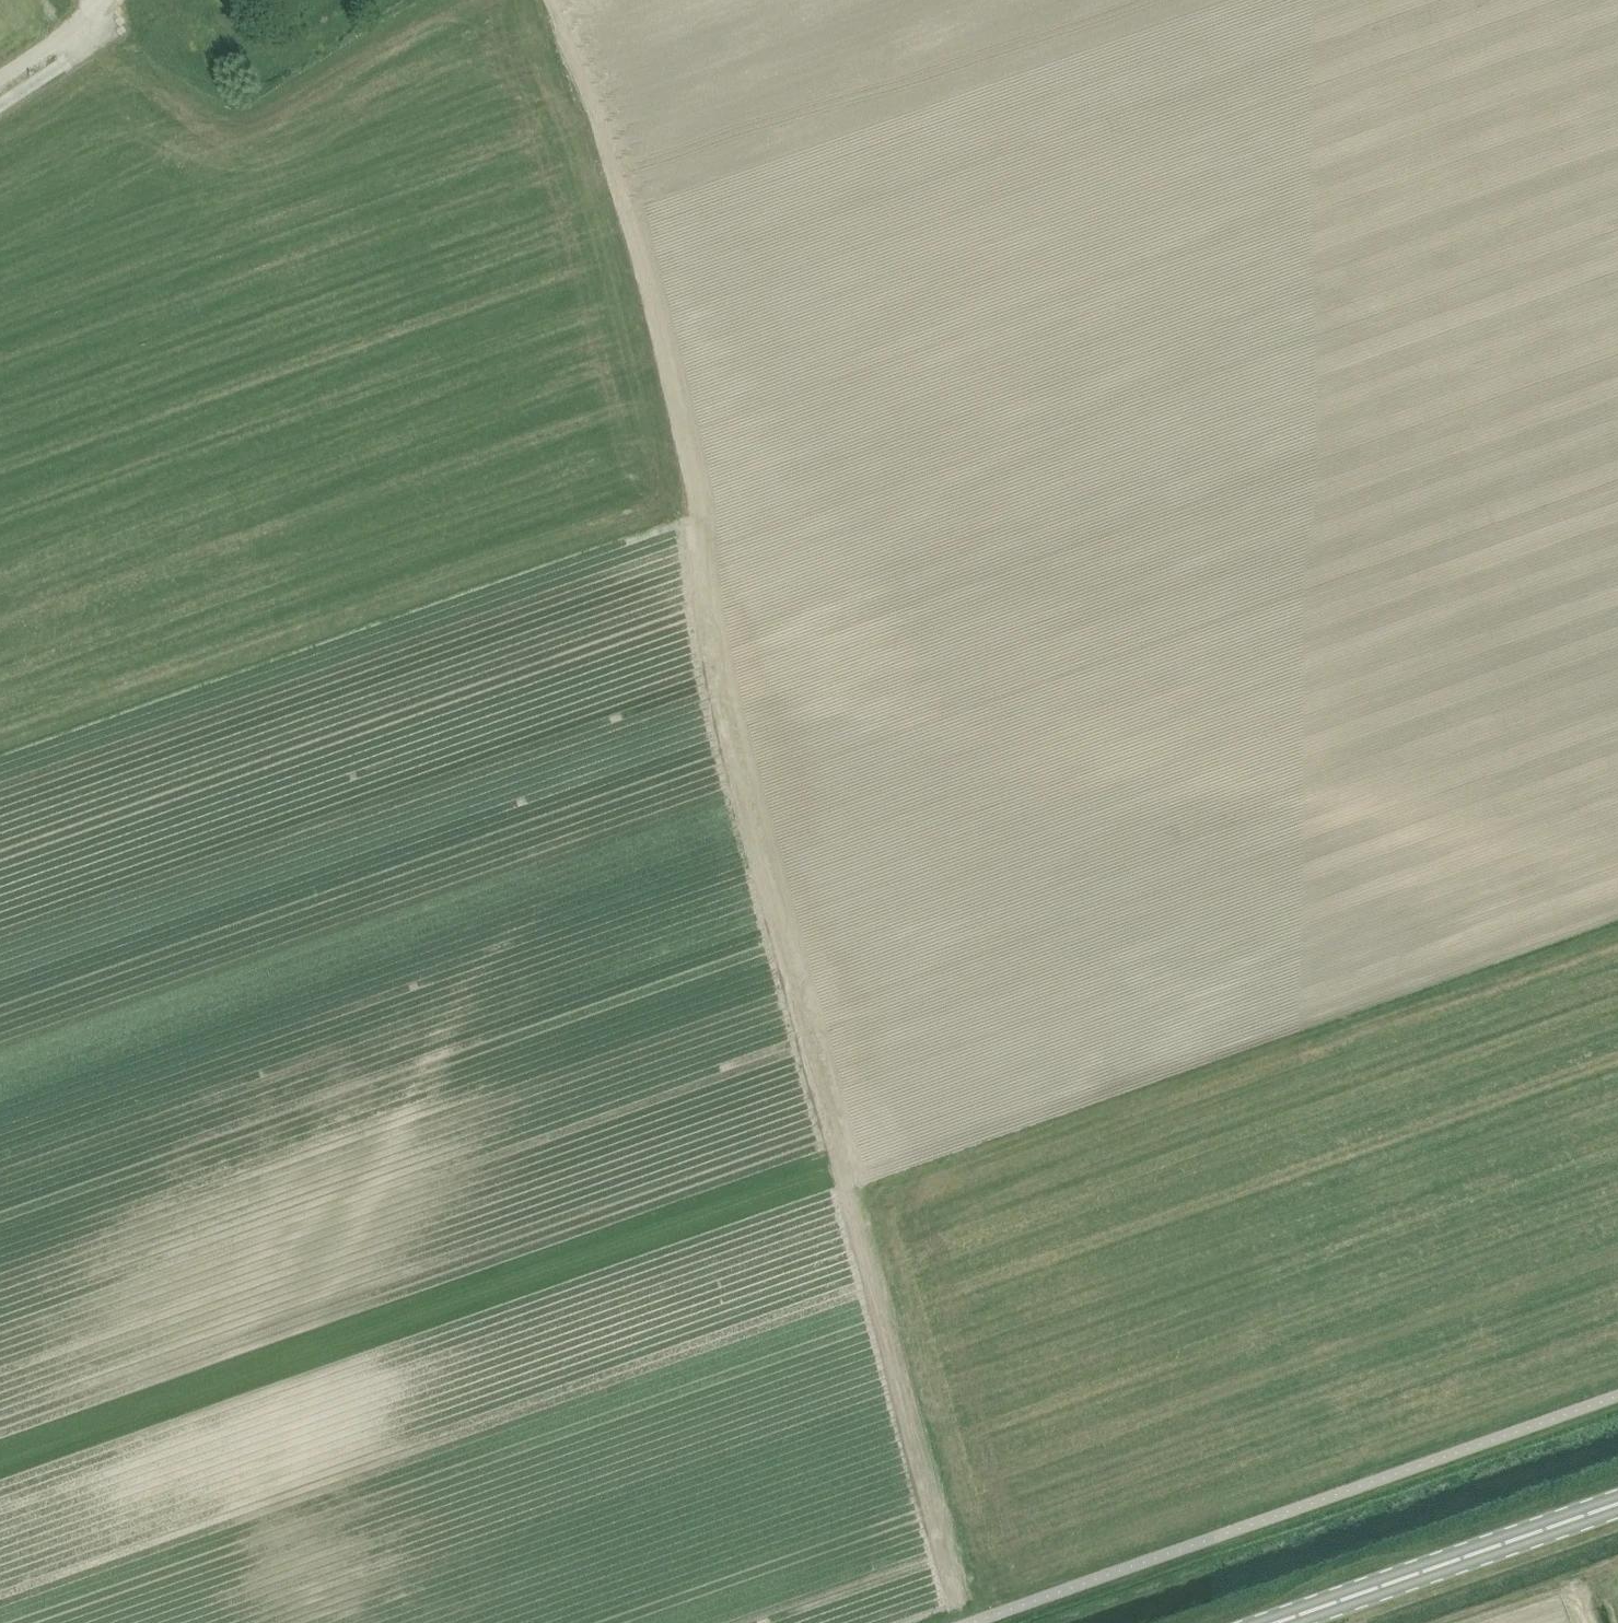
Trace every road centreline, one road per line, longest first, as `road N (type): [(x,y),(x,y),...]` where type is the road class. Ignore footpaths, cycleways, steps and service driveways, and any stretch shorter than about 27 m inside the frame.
road 1 (primary): [(1279,1622),(1617,1505)]

